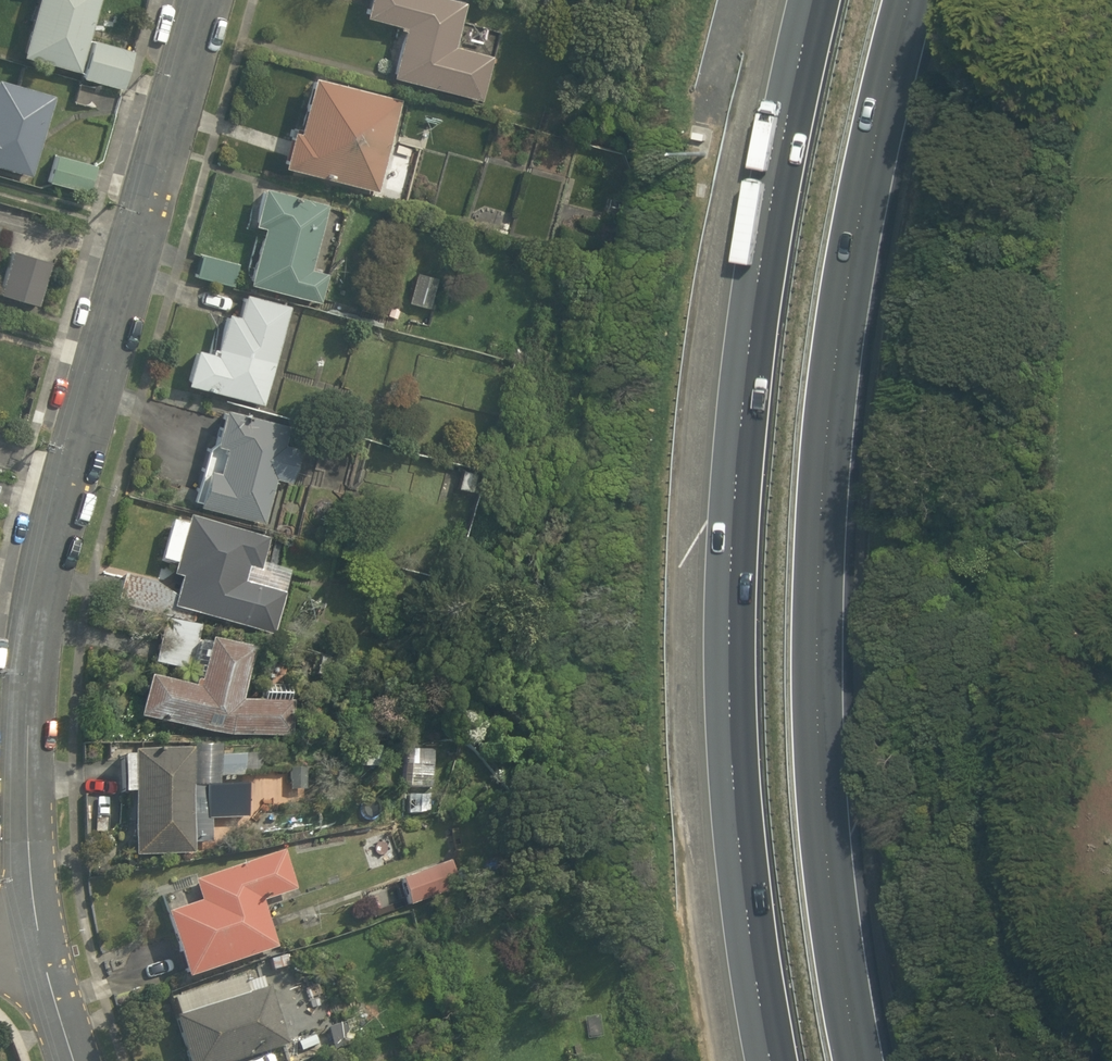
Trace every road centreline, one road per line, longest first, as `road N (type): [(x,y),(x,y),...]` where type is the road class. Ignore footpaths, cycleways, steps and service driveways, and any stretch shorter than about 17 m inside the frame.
road 1 (motorway): [(906,0),(856,219),(823,506),(826,796),(862,1060)]
road 2 (motorway): [(773,1060),(743,835),(733,547),(757,260),(807,0)]
road 3 (residential): [(203,0),(42,596),(27,781),(38,941)]
road 4 (residential): [(38,941),(74,1060)]

